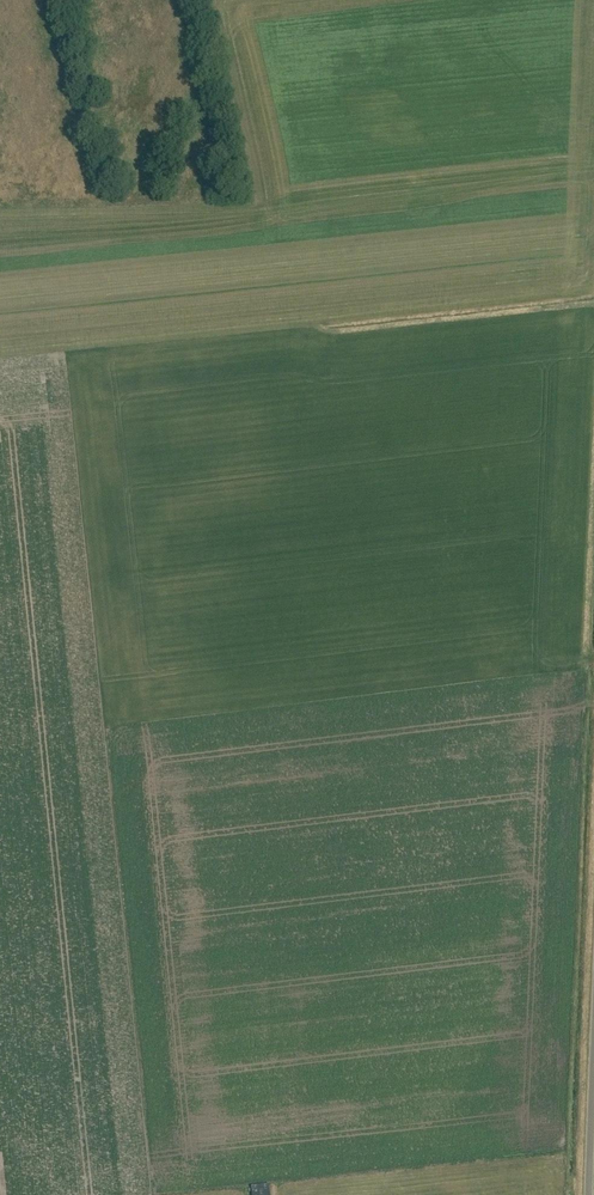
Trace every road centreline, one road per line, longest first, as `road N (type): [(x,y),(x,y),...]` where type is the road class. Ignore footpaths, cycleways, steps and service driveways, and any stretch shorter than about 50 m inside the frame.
road 1 (unclassified): [(590,1194),(593,1056)]

